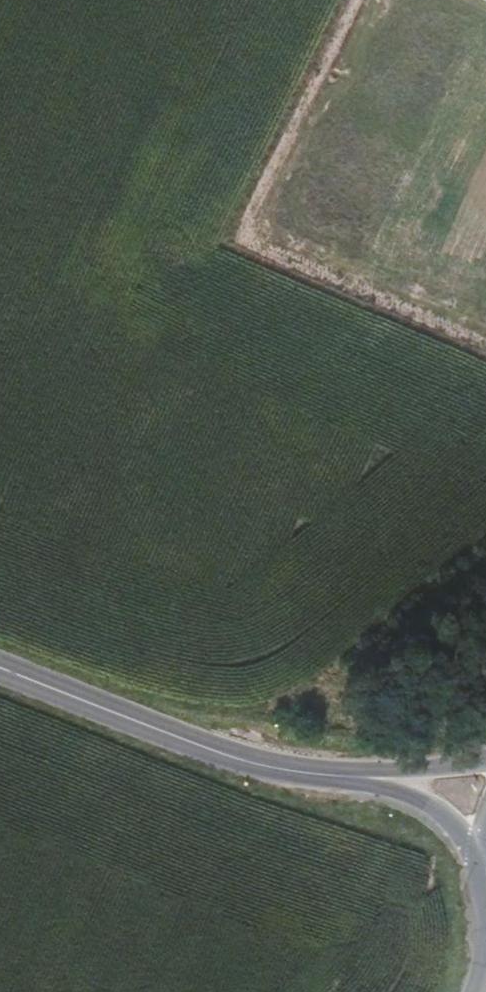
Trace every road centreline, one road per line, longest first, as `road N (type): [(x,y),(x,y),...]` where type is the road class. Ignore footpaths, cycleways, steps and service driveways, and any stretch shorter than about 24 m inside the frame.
road 1 (tertiary): [(251,765),(409,797),(454,831),(485,884)]
road 2 (tertiary): [(251,765),(0,666)]
road 3 (tertiary): [(485,760),(381,770),(251,765)]

